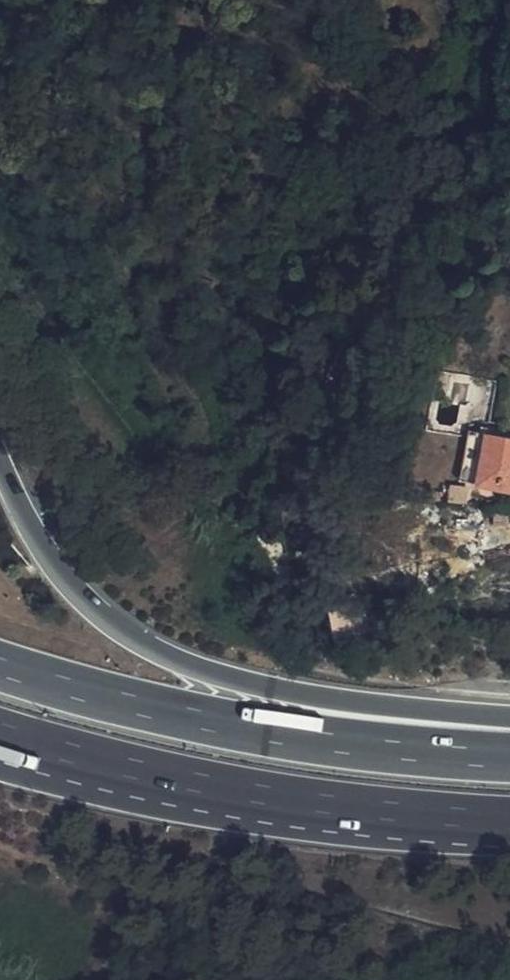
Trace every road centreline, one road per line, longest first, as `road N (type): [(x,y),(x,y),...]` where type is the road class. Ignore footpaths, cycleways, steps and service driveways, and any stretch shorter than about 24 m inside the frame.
road 1 (motorway): [(509,720),(346,704),(210,675),(156,654),(94,615),(59,576),(0,460)]
road 2 (motorway): [(509,758),(304,738),(0,668)]
road 3 (motorway): [(0,735),(187,784),(329,807),(509,821)]

